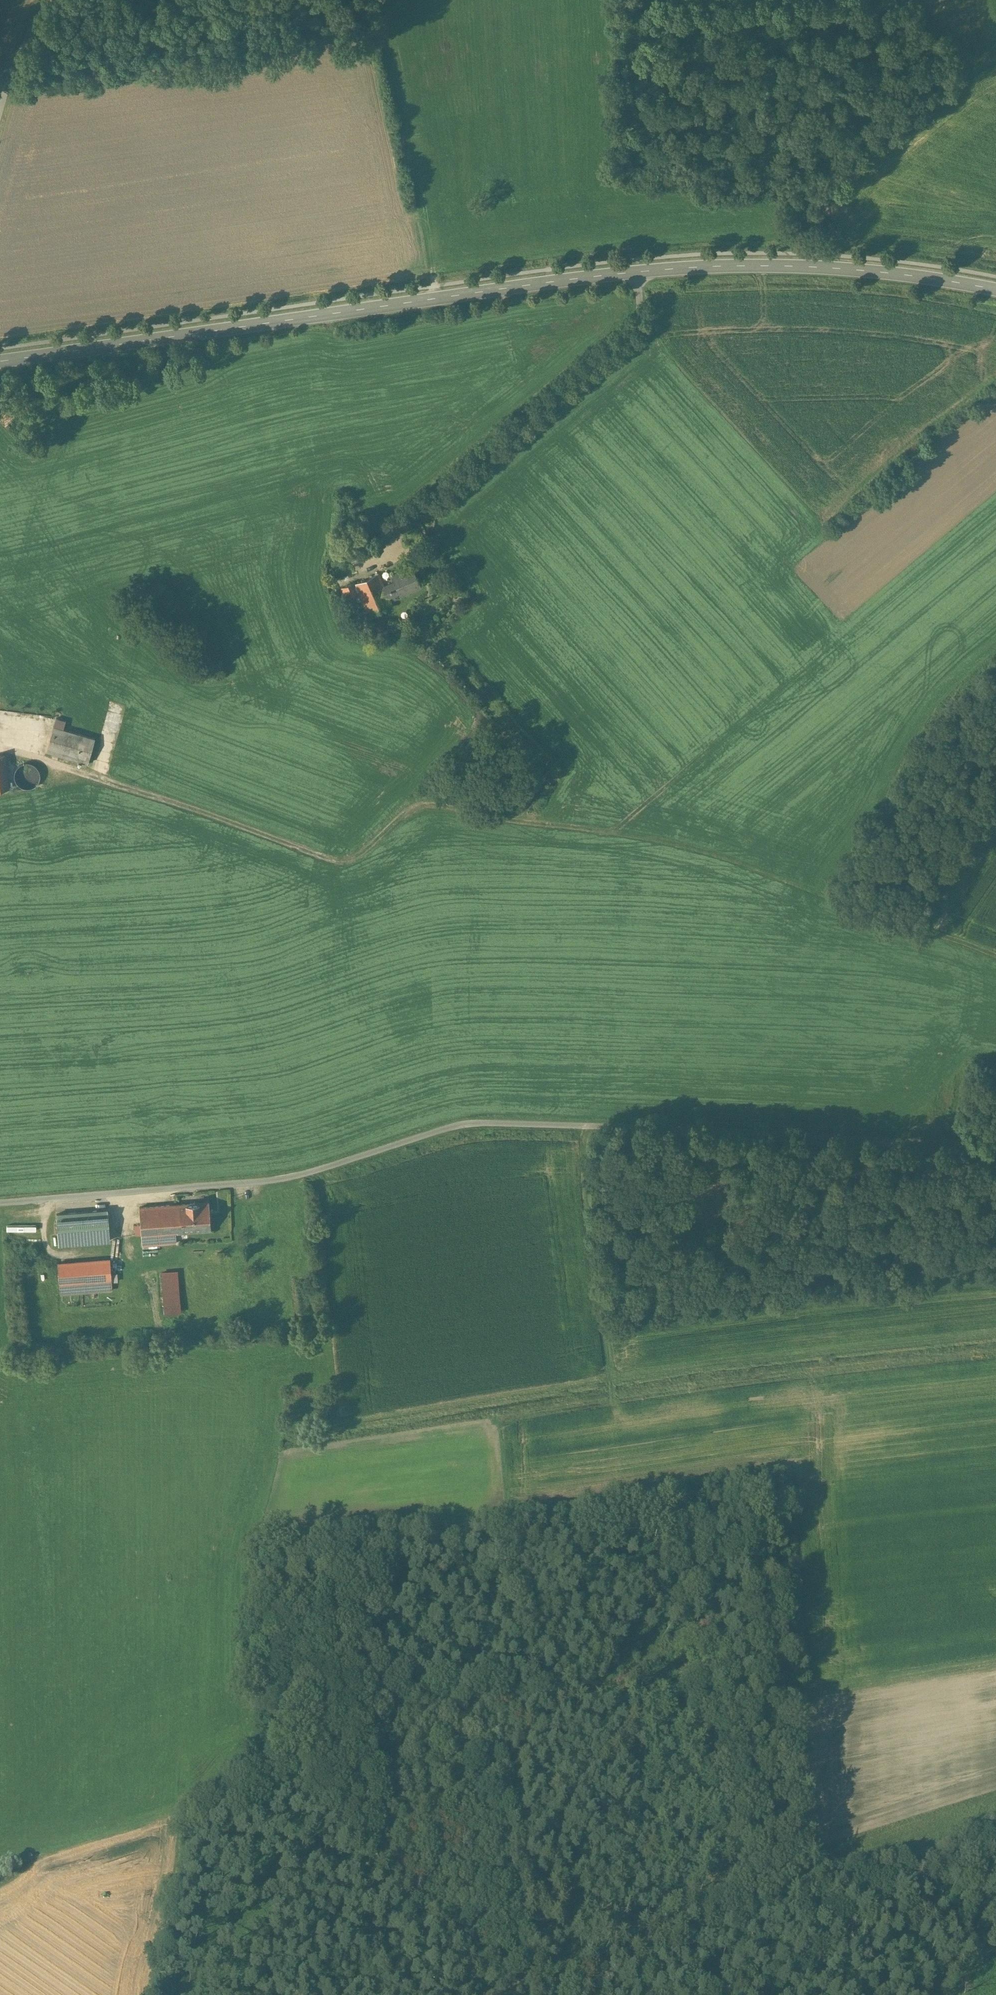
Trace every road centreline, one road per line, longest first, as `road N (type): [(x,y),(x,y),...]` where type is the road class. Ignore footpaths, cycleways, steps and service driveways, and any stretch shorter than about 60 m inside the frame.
road 1 (unclassified): [(995,1145),(474,1124),(301,1176),(0,1203)]
road 2 (secondary): [(995,290),(854,268),(701,266),(0,361)]
road 3 (track): [(78,771),(334,862),(352,860),(431,803),(681,846),(995,958)]
road 4 (unclassified): [(49,0),(0,123)]

